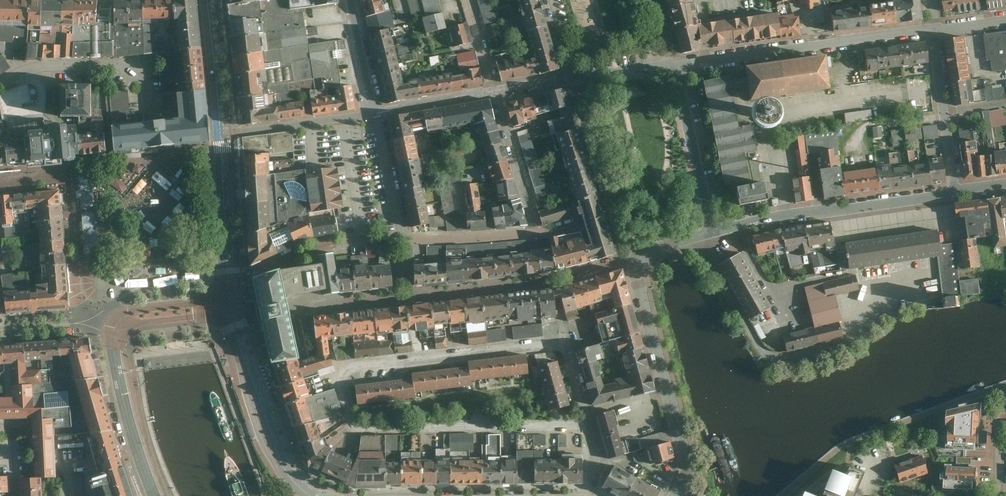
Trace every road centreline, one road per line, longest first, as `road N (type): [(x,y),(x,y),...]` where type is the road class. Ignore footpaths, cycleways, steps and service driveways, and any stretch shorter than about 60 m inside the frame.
road 1 (residential): [(588,427),(566,341),(350,368),(341,382),(355,428)]
road 2 (tertiary): [(155,495),(125,403),(117,330),(132,319),(232,307)]
road 3 (residential): [(673,66),(934,29)]
road 4 (residential): [(711,232),(955,194)]
road 5 (residential): [(679,495),(686,465),(637,262)]
road 6 (residential): [(355,428),(588,427)]
road 7 (tertiary): [(232,307),(284,464),(312,495)]
road 8 (residential): [(574,77),(637,262)]
road 9 (residential): [(711,232),(673,66)]
road 10 (residential): [(955,194),(934,29)]
road 11 (residential): [(155,59),(39,69),(0,85)]
road 12 (residential): [(223,133),(377,113)]
road 13 (residential): [(537,233),(495,92)]
road 14 (tertiary): [(223,133),(230,274)]
road 15 (tertiary): [(207,0),(223,133)]
road 16 (residential): [(404,240),(537,233)]
road 17 (residential): [(404,240),(377,113)]

